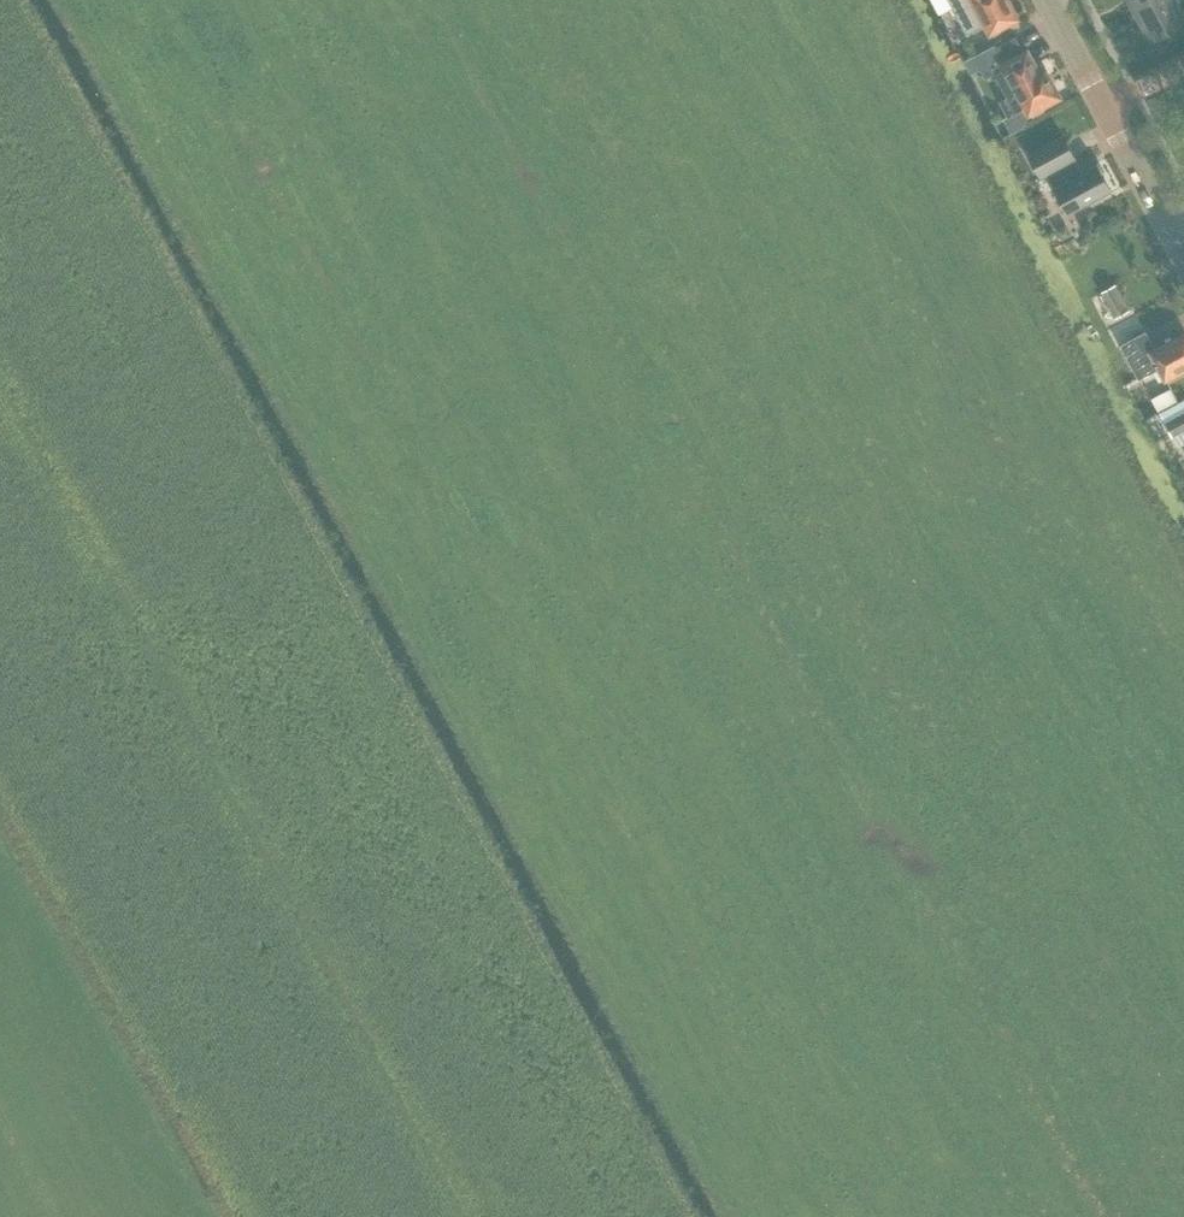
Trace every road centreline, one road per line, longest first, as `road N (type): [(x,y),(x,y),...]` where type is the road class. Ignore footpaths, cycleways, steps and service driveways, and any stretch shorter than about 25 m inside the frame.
road 1 (tertiary): [(1183,259),(1105,106)]
road 2 (tertiary): [(1105,106),(1048,0)]

